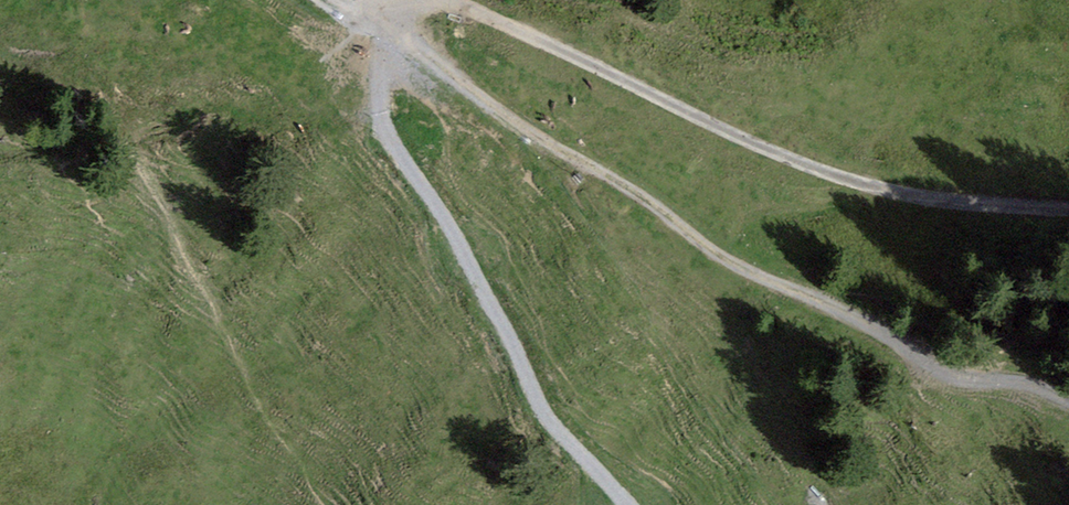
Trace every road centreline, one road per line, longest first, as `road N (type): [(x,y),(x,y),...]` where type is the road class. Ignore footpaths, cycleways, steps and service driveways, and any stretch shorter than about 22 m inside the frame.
road 1 (track): [(372,21),(524,132),(632,190),(740,269),(868,327),(955,383),(1012,379),(1068,397)]
road 2 (track): [(446,0),(855,180),(944,202),(1068,215)]

